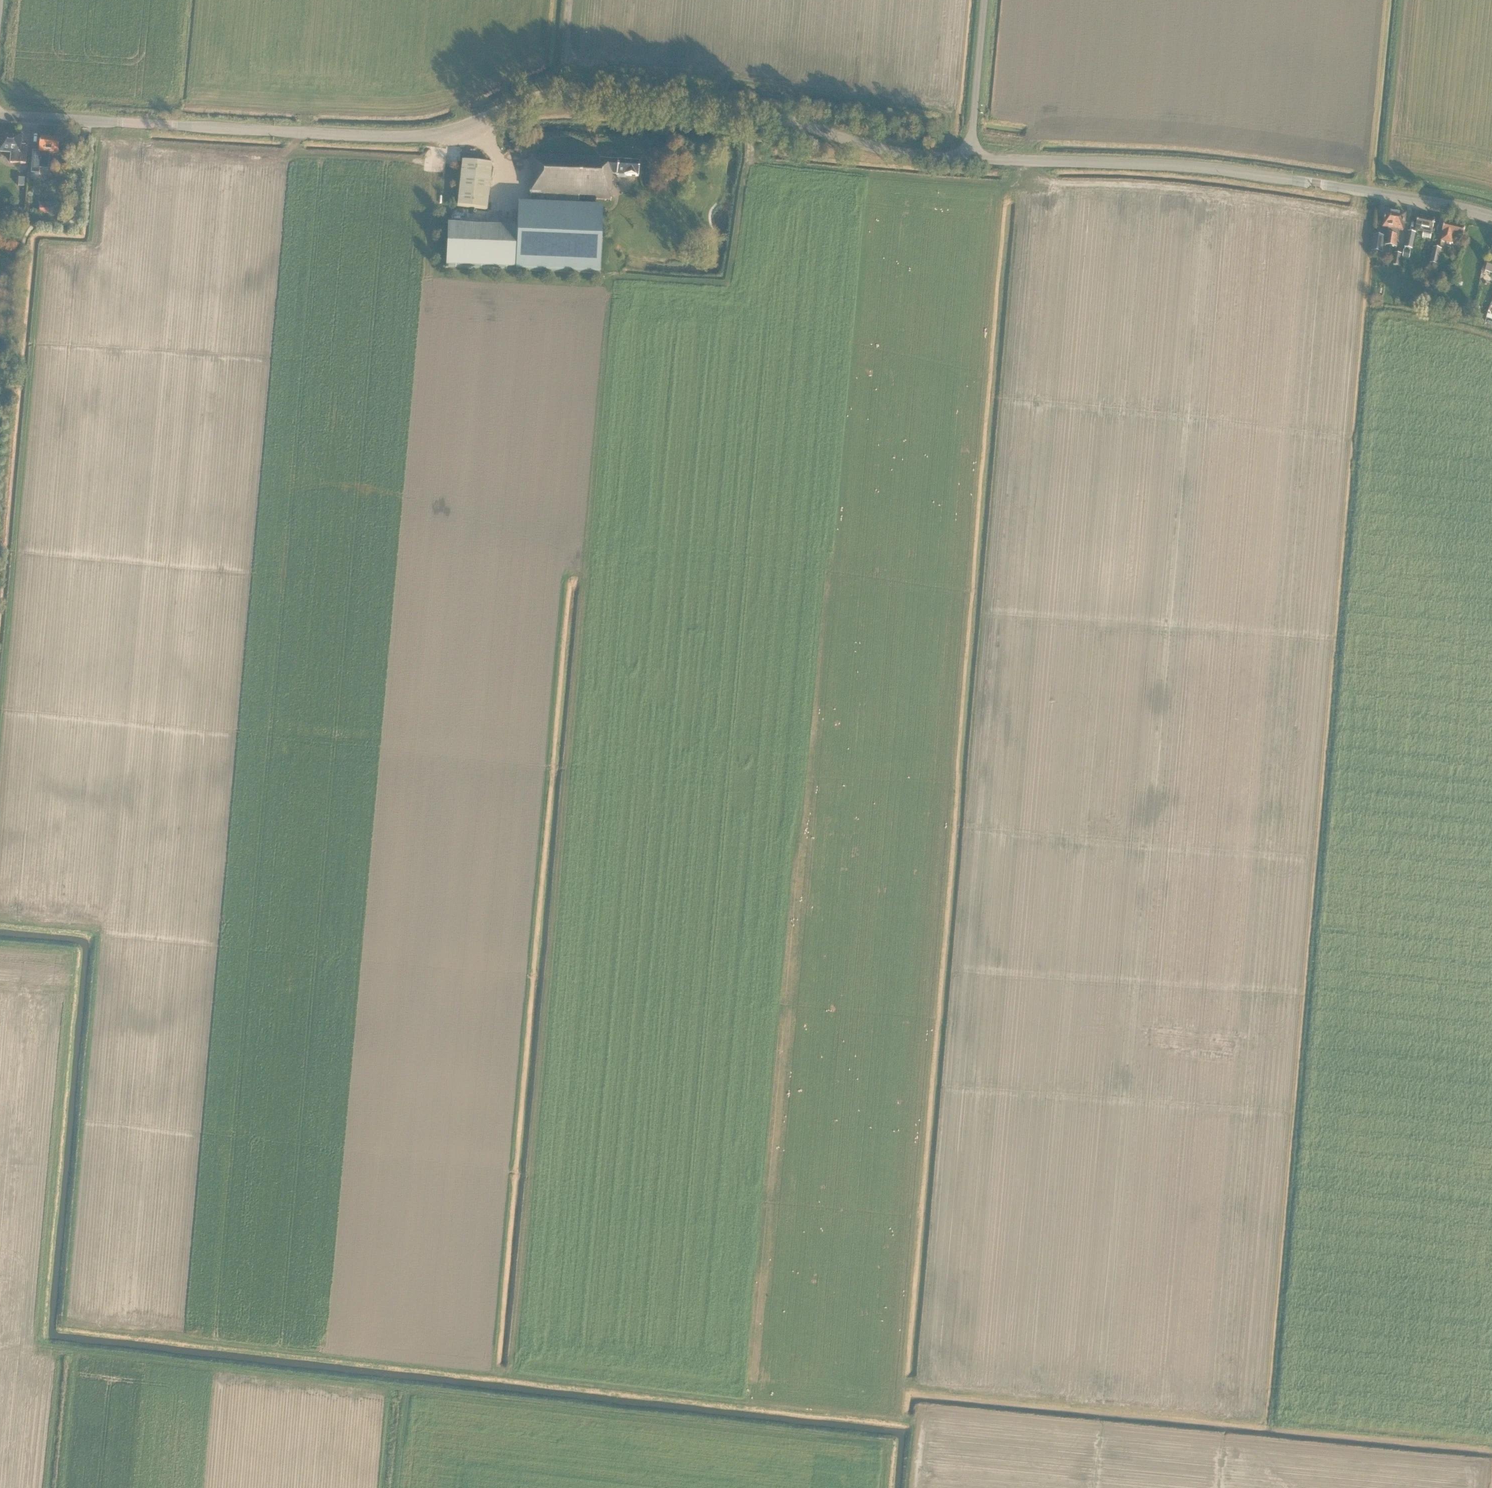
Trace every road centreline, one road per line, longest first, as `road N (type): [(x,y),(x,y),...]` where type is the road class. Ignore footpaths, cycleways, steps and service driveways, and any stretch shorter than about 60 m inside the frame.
road 1 (tertiary): [(969,159),(864,145),(752,109),(561,93),(444,133),(403,137),(0,117)]
road 2 (tertiary): [(1491,216),(1239,172),(969,159)]
road 3 (unclassified): [(969,159),(984,0)]

